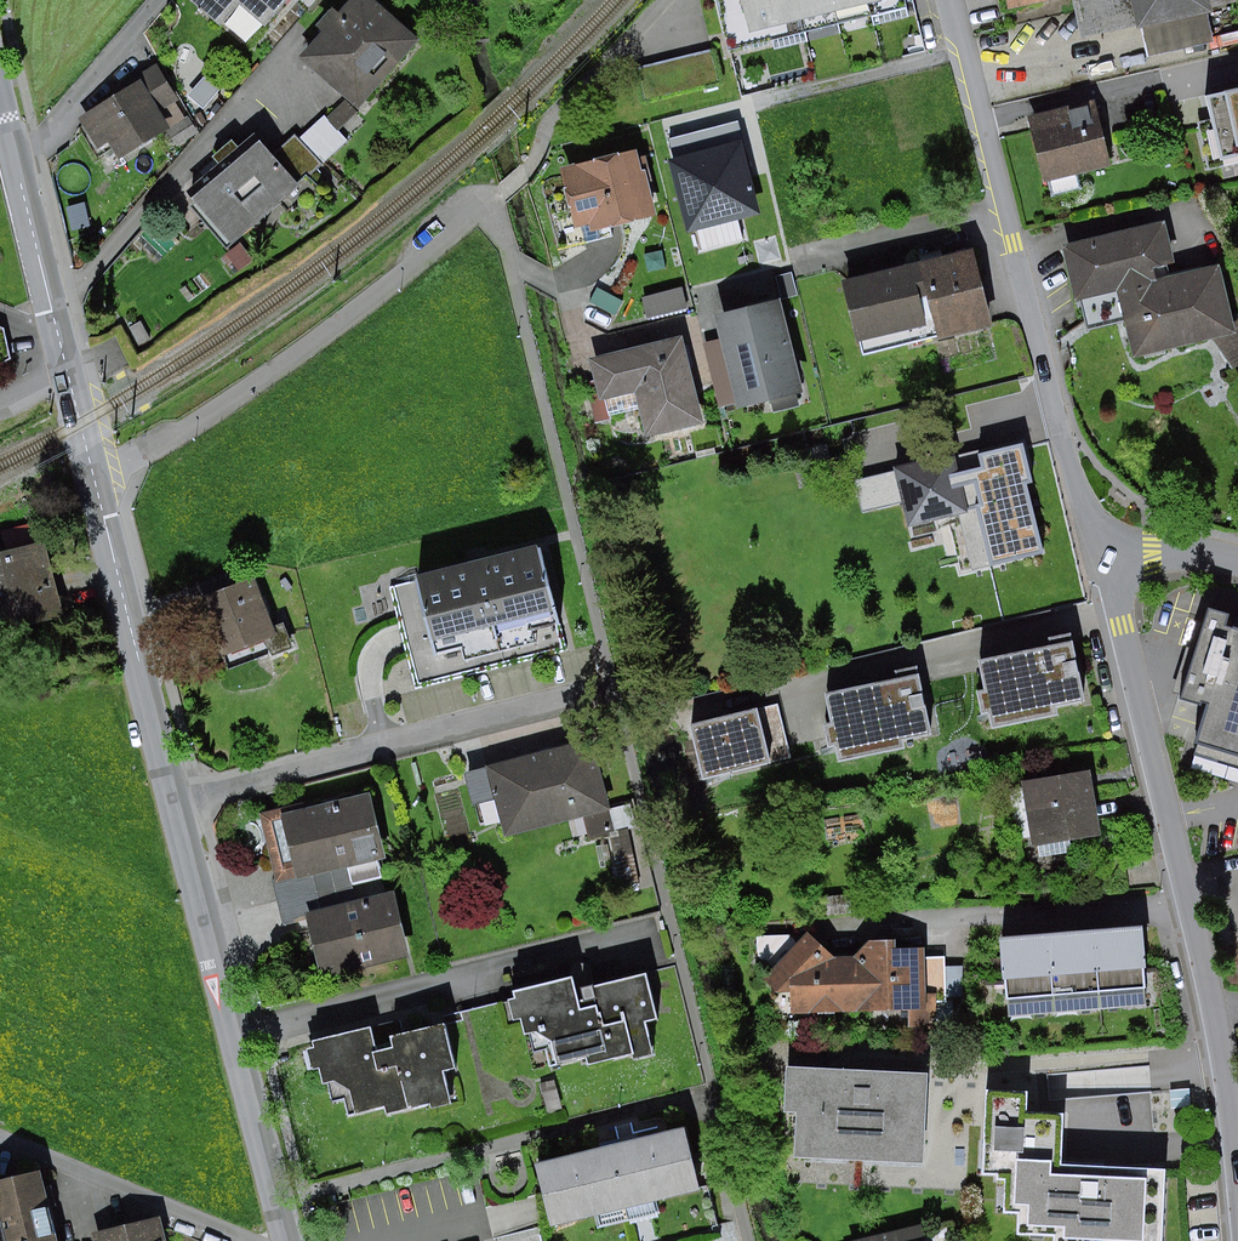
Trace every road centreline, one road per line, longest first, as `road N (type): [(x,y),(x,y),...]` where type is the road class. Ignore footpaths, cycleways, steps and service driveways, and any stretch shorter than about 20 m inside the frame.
road 1 (residential): [(0,101),(291,1240)]
road 2 (residential): [(1103,553),(1211,987),(1237,1154)]
road 3 (residential): [(952,0),(1070,467),(1103,553)]
road 4 (residential): [(1237,558),(1208,550),(1103,553)]

